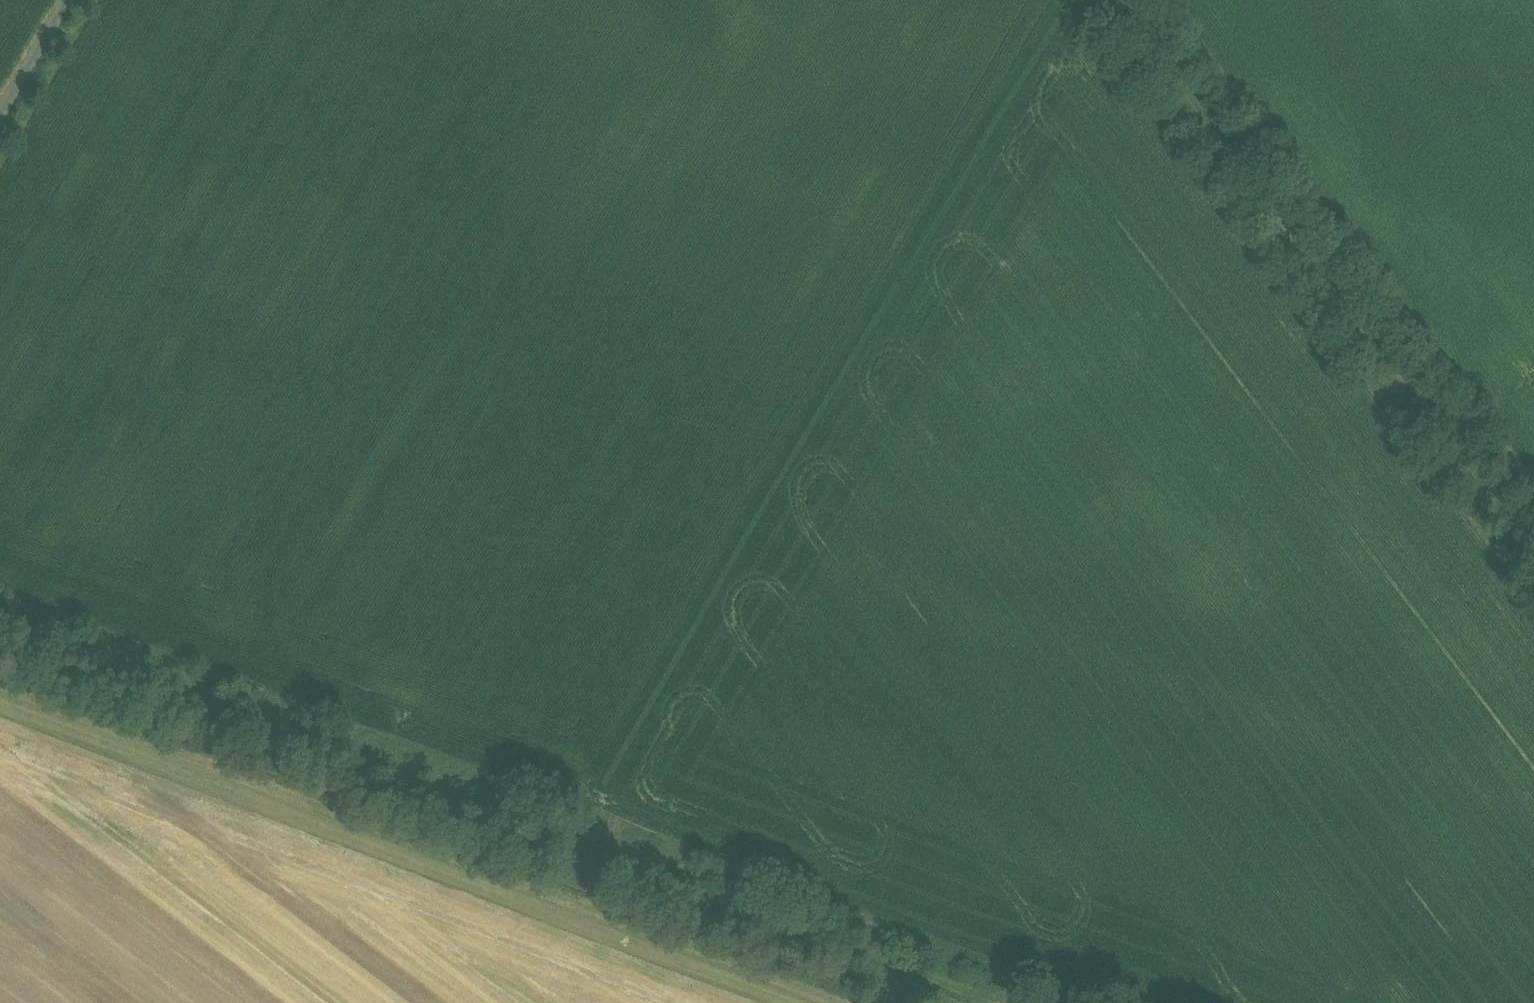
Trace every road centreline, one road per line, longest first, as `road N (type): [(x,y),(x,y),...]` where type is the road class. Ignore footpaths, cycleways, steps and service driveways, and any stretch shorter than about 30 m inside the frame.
road 1 (track): [(1001,1002),(0,626)]
road 2 (track): [(1118,0),(1533,549)]
road 3 (unclassified): [(71,0),(0,121)]

